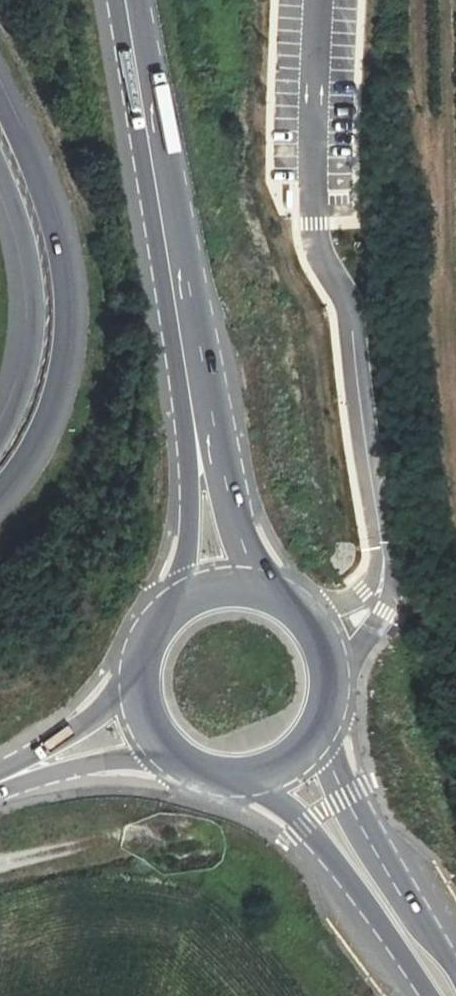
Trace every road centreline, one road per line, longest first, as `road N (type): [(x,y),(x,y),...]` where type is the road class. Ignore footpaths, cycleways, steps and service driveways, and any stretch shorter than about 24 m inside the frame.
road 1 (primary): [(194,410),(127,0)]
road 2 (motorway): [(0,488),(44,418),(64,323),(55,239),(0,101)]
road 3 (primary): [(235,776),(301,823),(428,995)]
road 4 (primary): [(455,986),(345,799),(321,728)]
road 5 (motorway): [(0,172),(26,241),(34,311),(26,377),(0,436)]
road 6 (unclassified): [(332,690),(387,632),(394,611),(386,575),(364,609),(330,622),(303,613)]
road 7 (primary): [(273,593),(237,531),(194,410)]
road 8 (primary): [(194,410),(190,544),(178,604)]
road 9 (tertiary): [(22,773),(182,762)]
road 10 (tertiary): [(139,675),(111,707),(22,773)]

